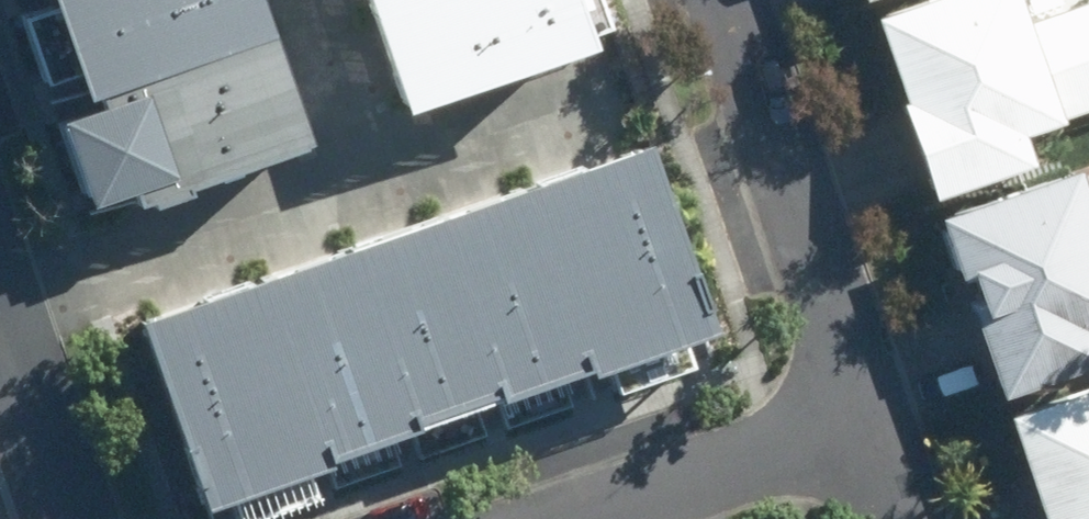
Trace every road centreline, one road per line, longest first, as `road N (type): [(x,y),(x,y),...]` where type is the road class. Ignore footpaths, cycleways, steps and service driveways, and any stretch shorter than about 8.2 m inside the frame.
road 1 (residential): [(865,416),(722,0)]
road 2 (residential): [(558,518),(865,416)]
road 3 (residential): [(54,518),(0,371)]

